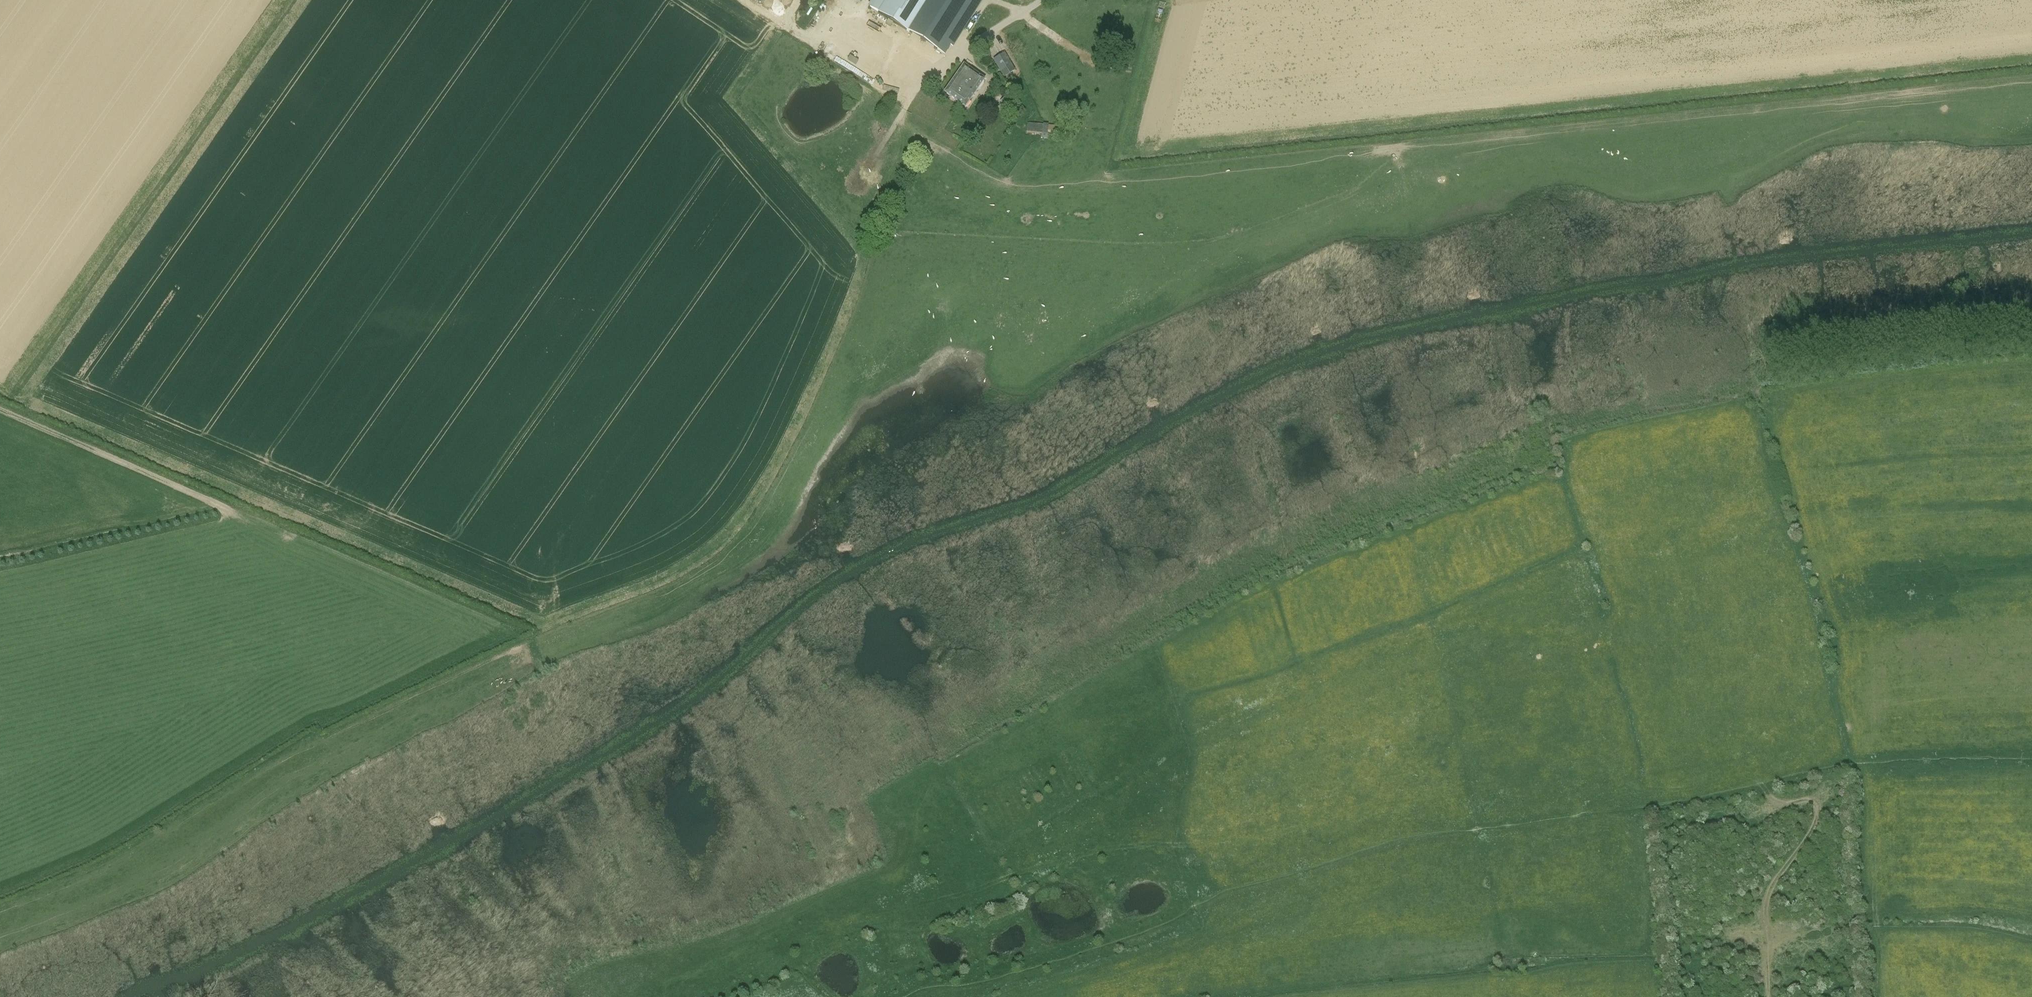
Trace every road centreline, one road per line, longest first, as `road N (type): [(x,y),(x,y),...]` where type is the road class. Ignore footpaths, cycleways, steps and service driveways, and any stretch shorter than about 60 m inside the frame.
road 1 (track): [(0,412),(62,447),(132,528)]

